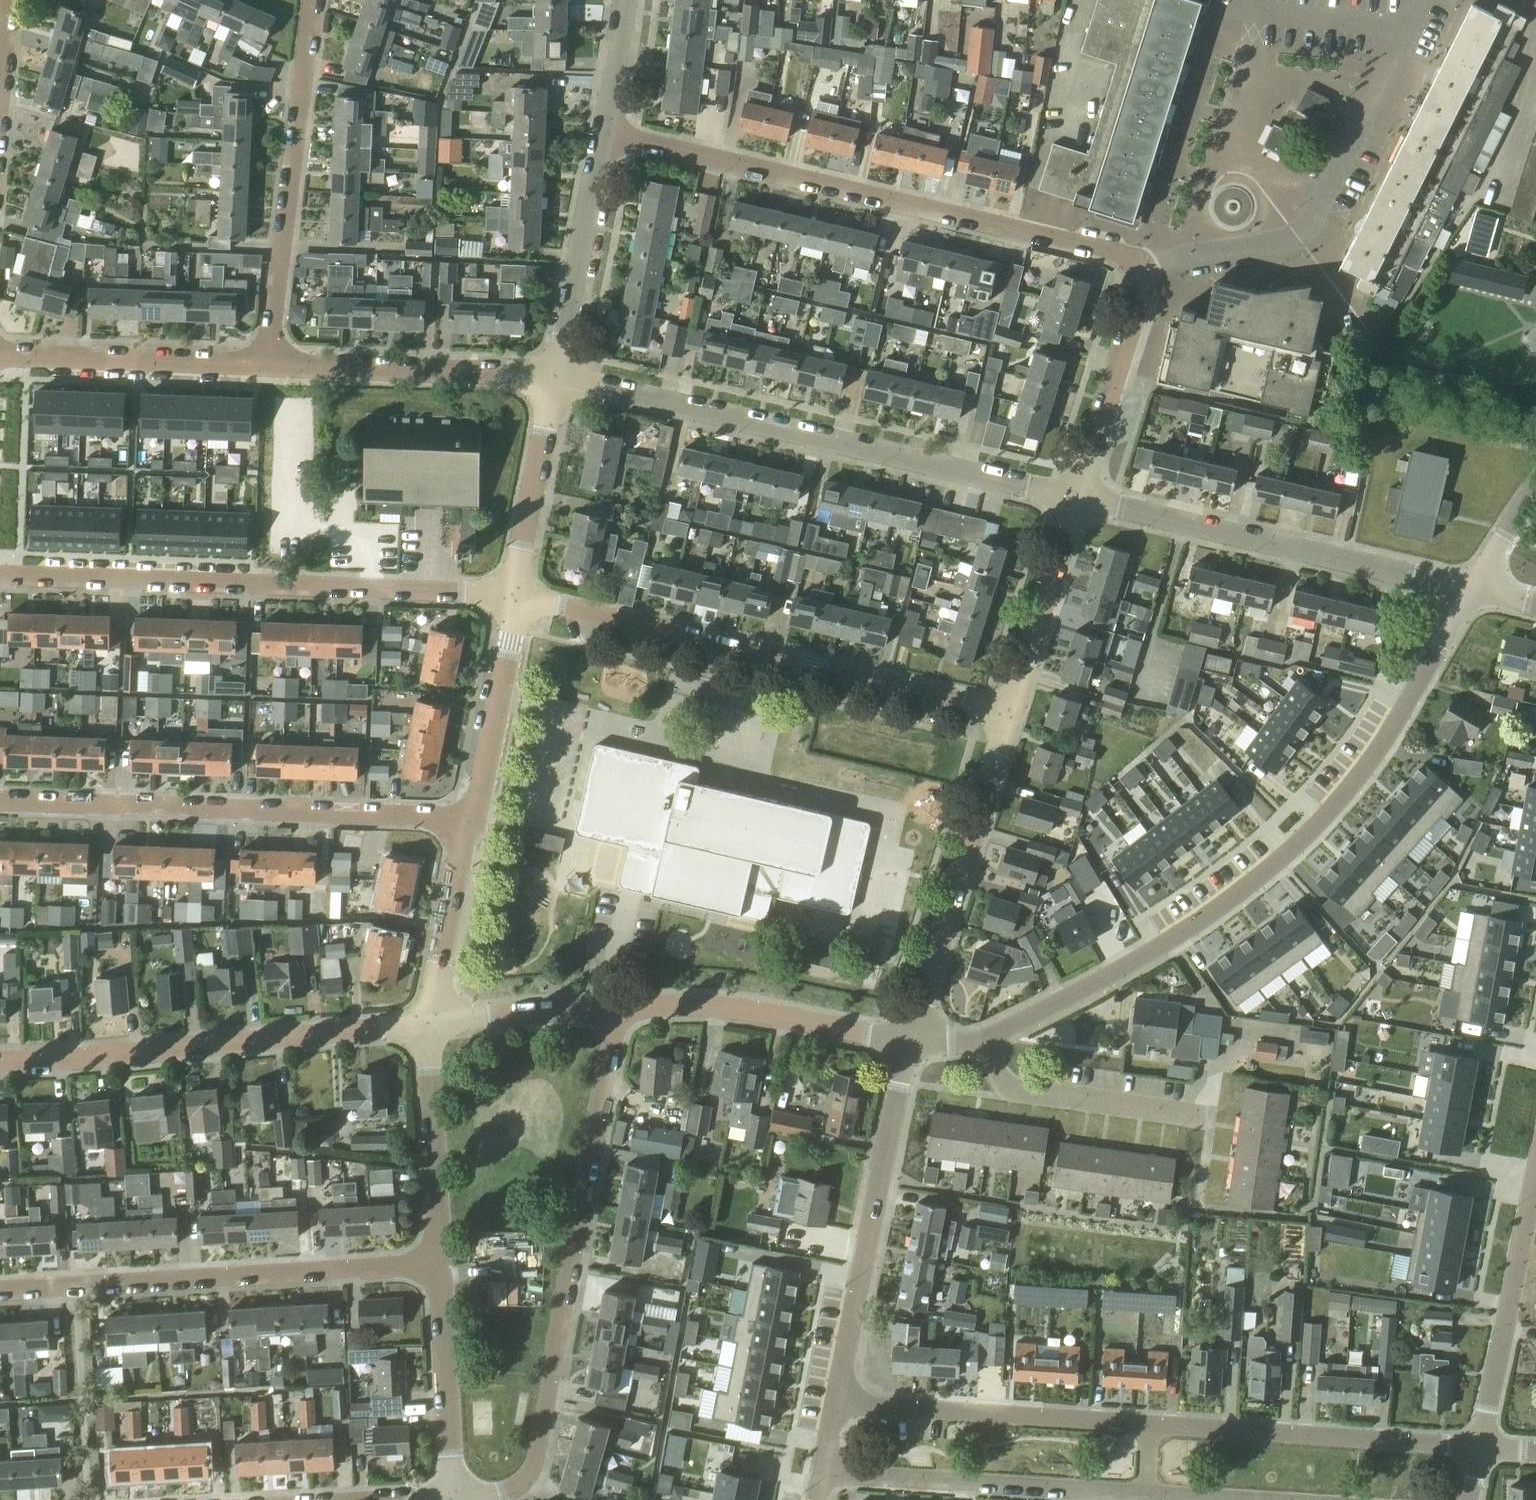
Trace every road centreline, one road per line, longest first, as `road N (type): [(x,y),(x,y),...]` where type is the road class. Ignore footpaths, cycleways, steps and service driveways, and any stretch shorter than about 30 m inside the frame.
road 1 (residential): [(983,1038),(1170,944),(1281,864),(1374,761),(1465,597)]
road 2 (residential): [(1148,266),(602,132)]
road 3 (residential): [(454,1498),(506,1492),(534,1461),(615,1008)]
road 4 (residential): [(1075,504),(554,377)]
road 5 (residential): [(513,596),(0,572)]
road 6 (residential): [(1009,712),(513,596)]
road 7 (residential): [(466,818),(0,799)]
road 8 (residential): [(0,1288),(439,1267)]
road 9 (residential): [(0,1058),(427,1025)]
road 10 (residential): [(1465,597),(1075,504)]
road 11 (residential): [(1148,266),(1301,235),(1408,23)]
road 12 (residential): [(838,1408),(906,1042)]
road 13 (residential): [(266,366),(311,0)]
road 14 (residential): [(906,1042),(1009,712)]
road 15 (residential): [(1476,1449),(1148,1428)]
road 16 (residential): [(827,1473),(1144,1494)]
road 17 (residential): [(1476,1449),(1535,1142)]
road 18 (residential): [(1148,1428),(838,1408)]
road 19 (residential): [(615,1008),(715,1007),(906,1042)]
road 20 (residential): [(554,377),(266,366)]
road 21 (residential): [(266,366),(0,357)]
road 22 (residential): [(1205,1119),(1013,1089),(983,1038)]
road 23 (residential): [(554,377),(602,132)]
road 24 (residential): [(1075,504),(1148,266)]
road 25 (residential): [(439,1267),(427,1025)]
road 26 (residential): [(454,1498),(439,1267)]
road 27 (residential): [(466,818),(513,596)]
road 28 (residential): [(513,596),(554,377)]
road 29 (residential): [(1009,712),(1075,504)]
road 30 (residential): [(427,1025),(466,818)]
road 31 (residential): [(427,1025),(615,1008)]
road 32 (residential): [(1231,0),(1229,8),(1408,23)]
road 33 (residential): [(1465,597),(1535,482)]
road 34 (residential): [(602,132),(624,0)]

